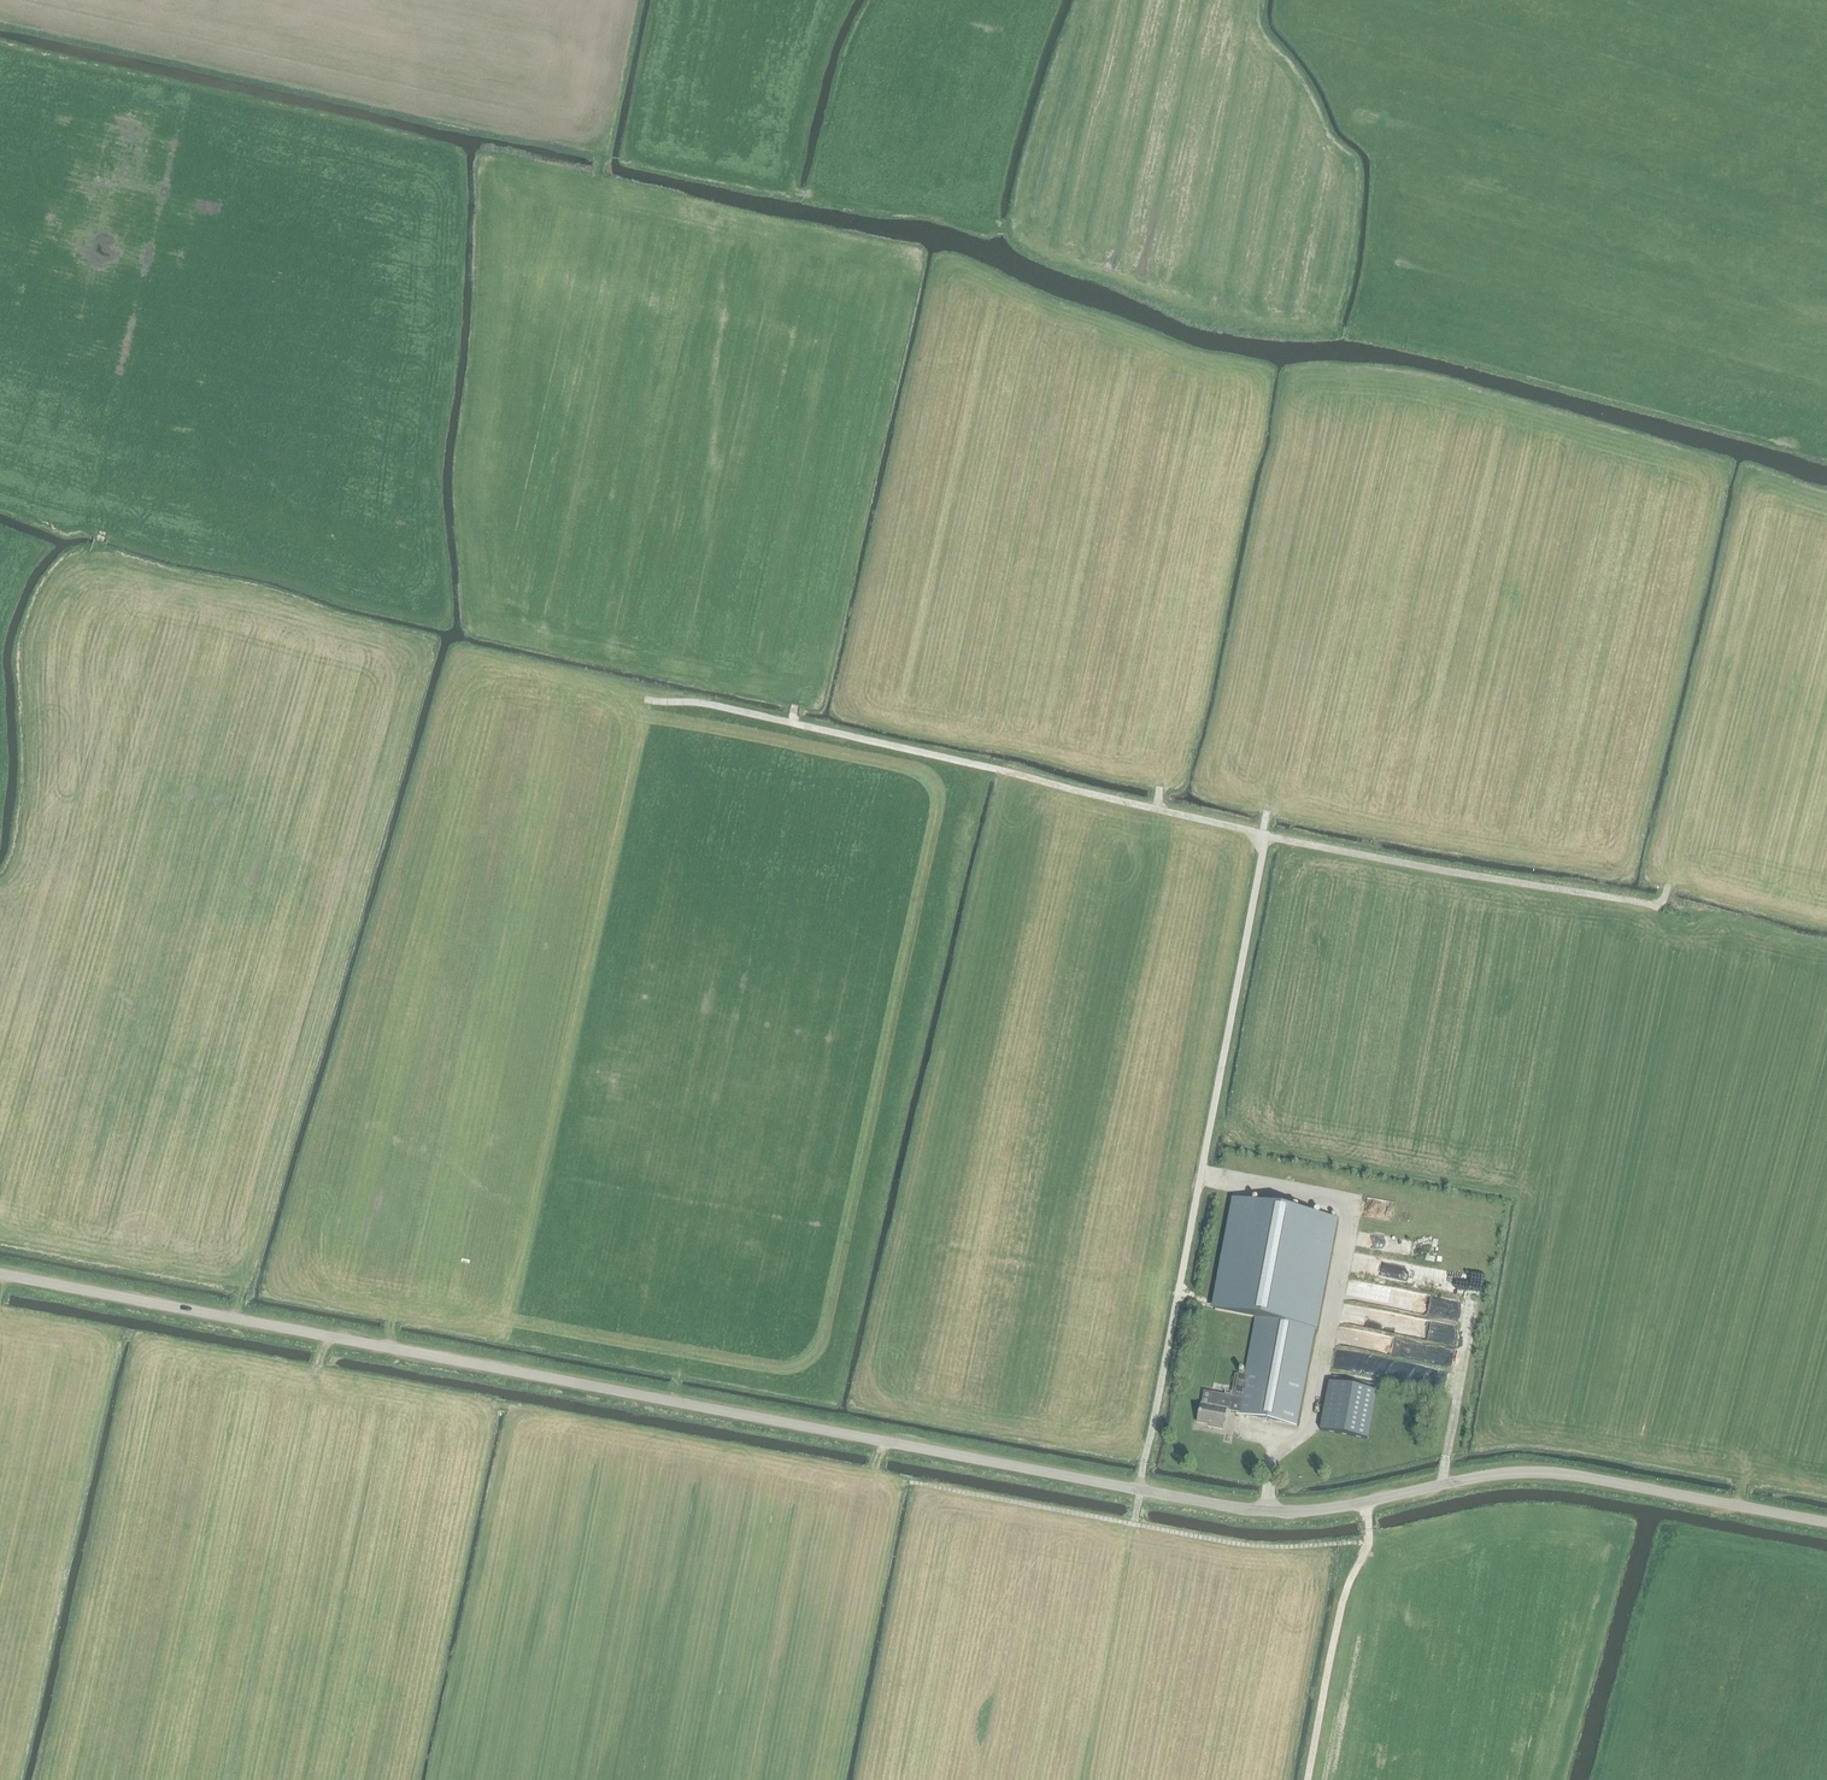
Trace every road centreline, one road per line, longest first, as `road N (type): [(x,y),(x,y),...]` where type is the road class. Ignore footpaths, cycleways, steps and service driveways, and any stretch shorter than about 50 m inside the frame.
road 1 (unclassified): [(1826,1525),(1529,1474),(1317,1515),(1267,1512),(0,1279)]

